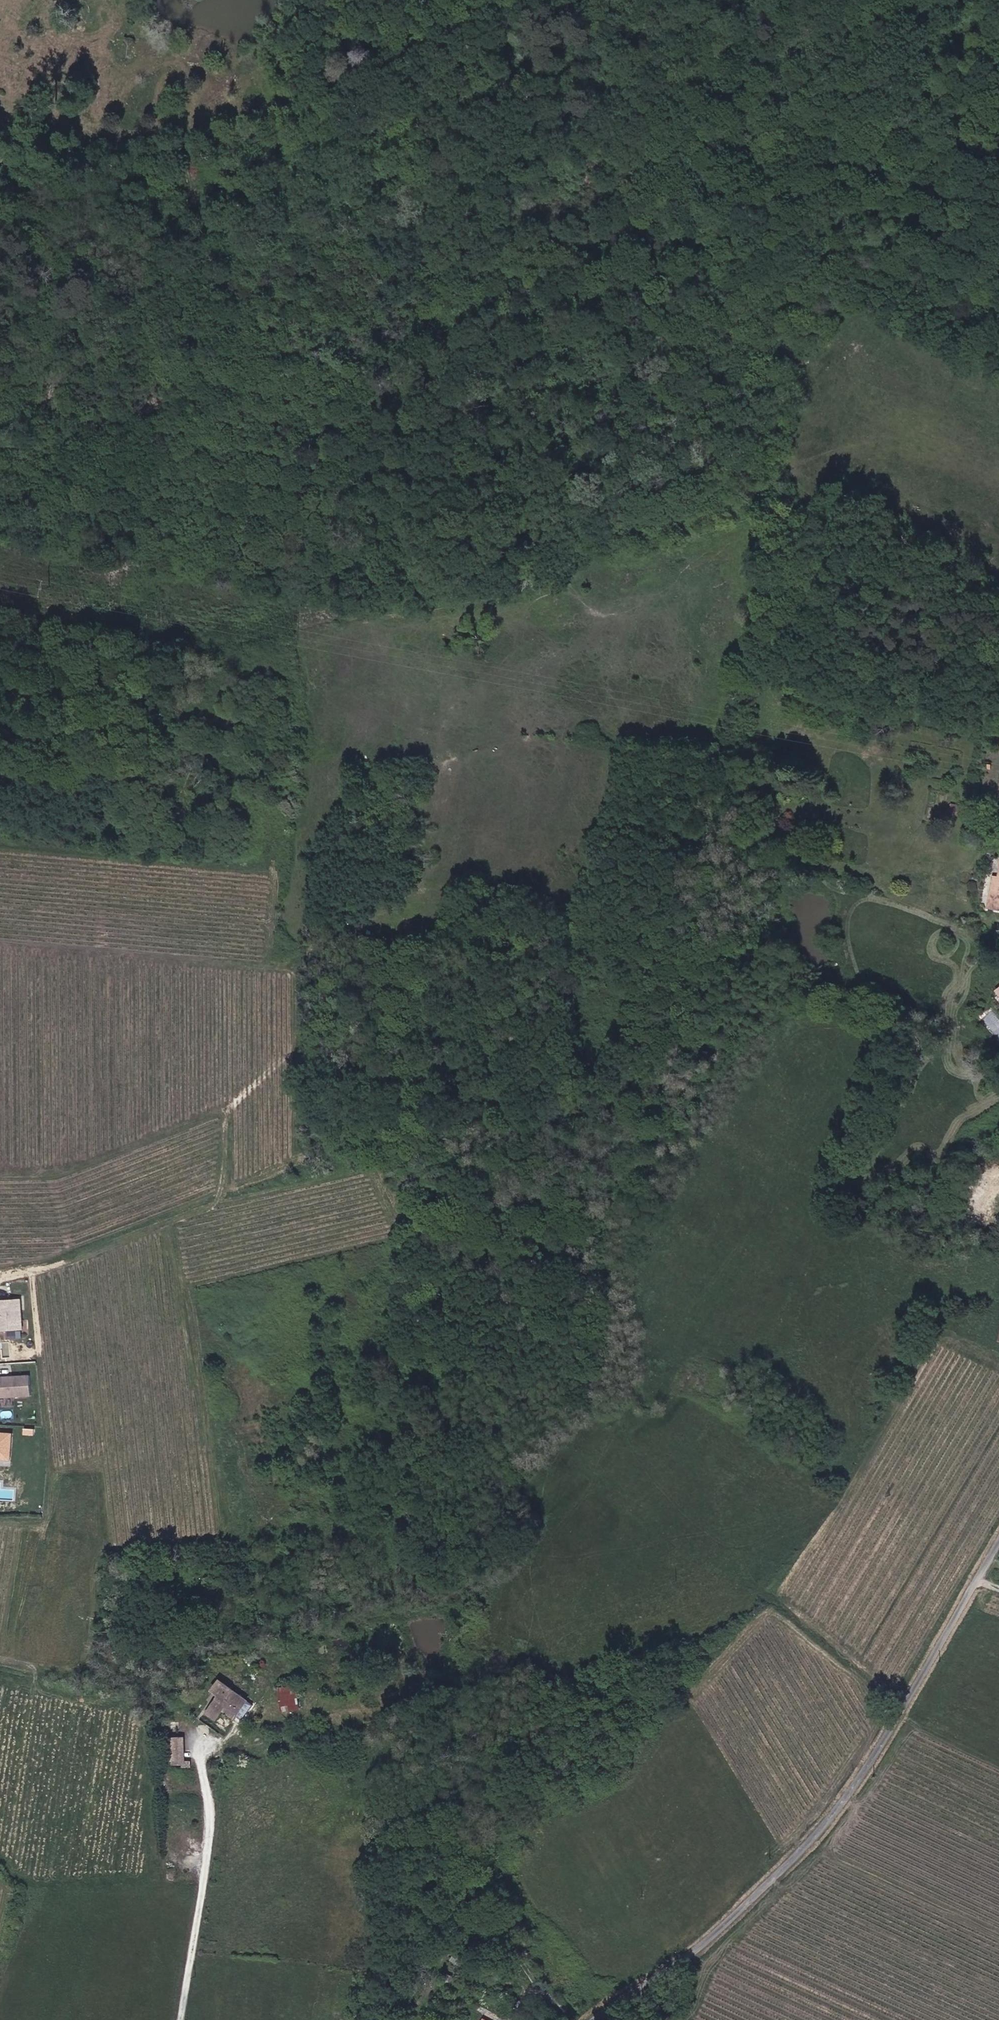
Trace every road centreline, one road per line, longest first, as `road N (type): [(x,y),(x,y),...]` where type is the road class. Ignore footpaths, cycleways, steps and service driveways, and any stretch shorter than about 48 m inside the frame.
road 1 (unclassified): [(595,2019),(674,1968),(814,1836),(871,1762),(998,1548)]

